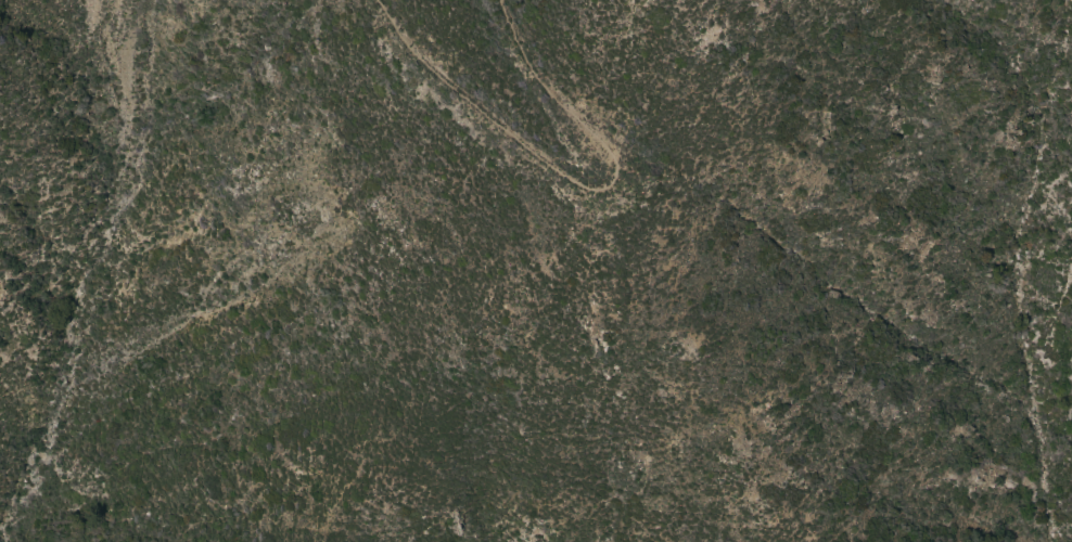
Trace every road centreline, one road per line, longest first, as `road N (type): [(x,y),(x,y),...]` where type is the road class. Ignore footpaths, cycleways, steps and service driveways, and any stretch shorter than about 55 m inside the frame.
road 1 (track): [(375,0),(405,49),(452,91),(560,175),(596,190),(607,185),(609,155),(534,70),(493,0)]

